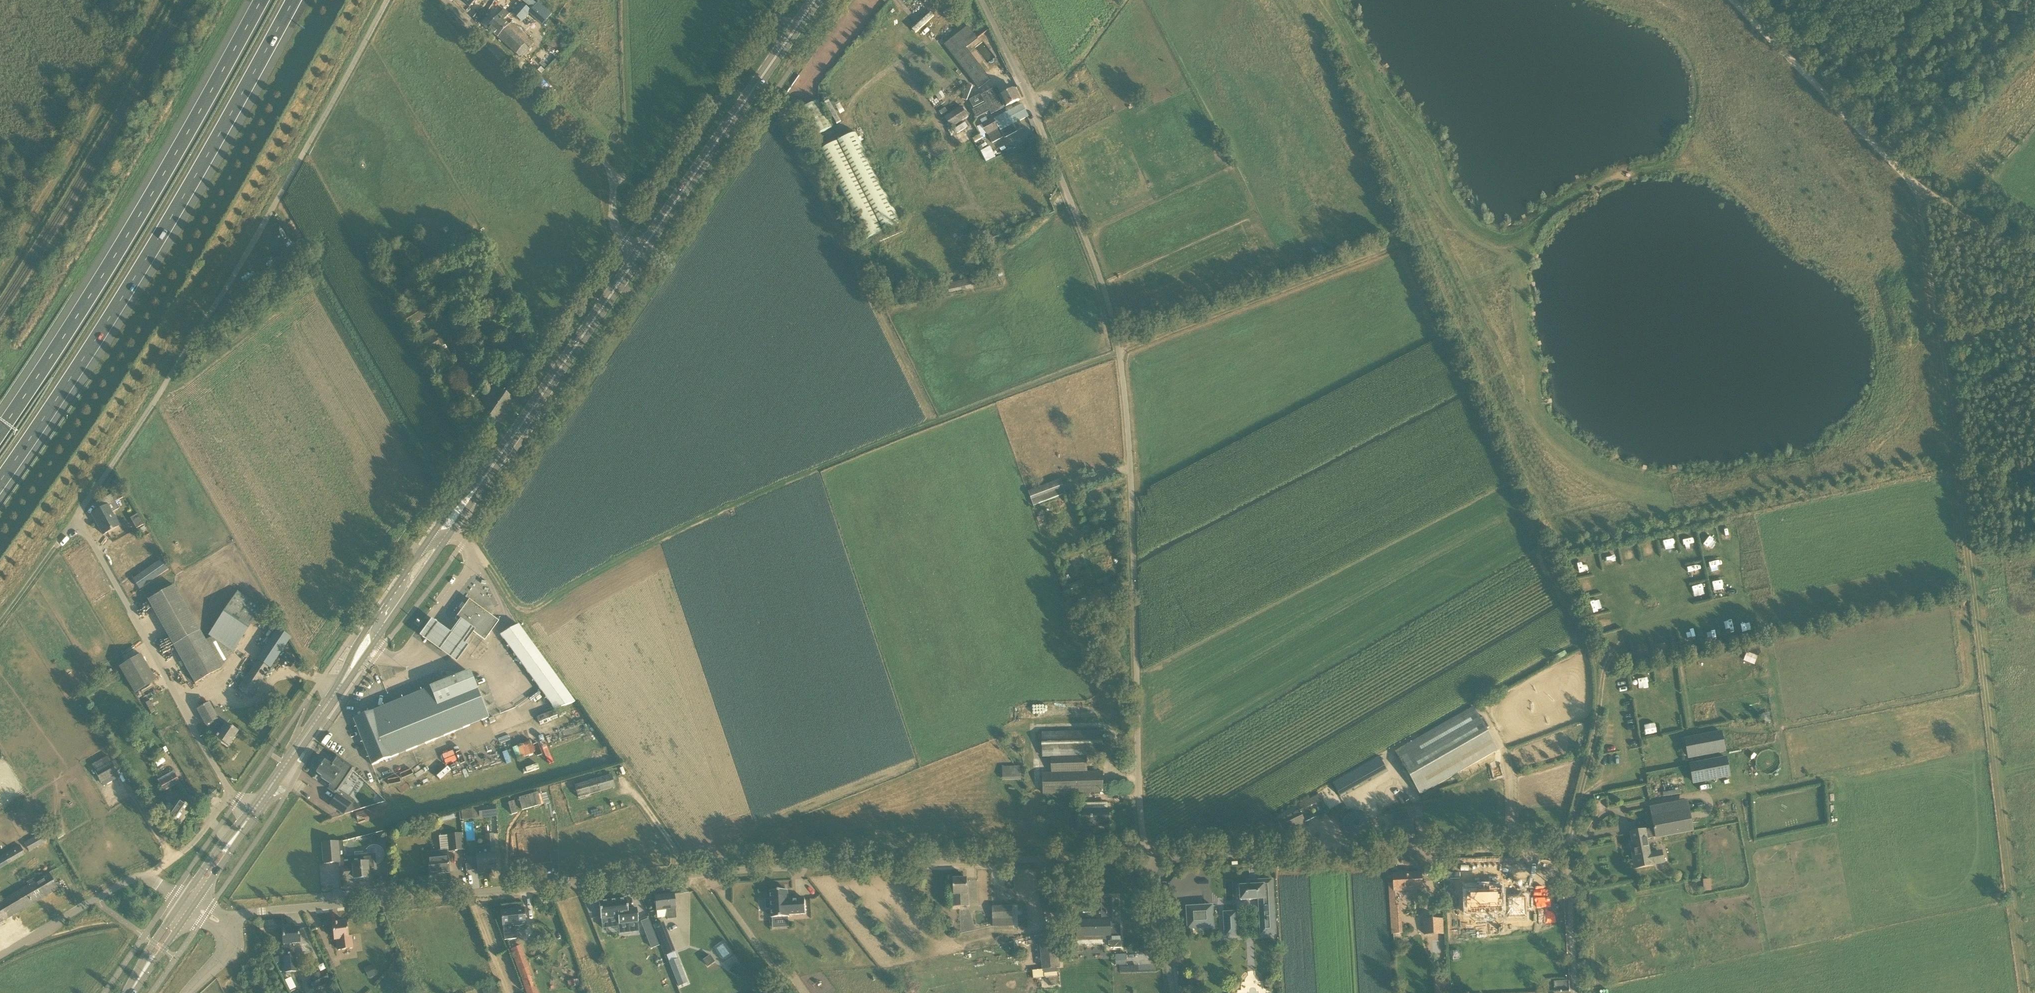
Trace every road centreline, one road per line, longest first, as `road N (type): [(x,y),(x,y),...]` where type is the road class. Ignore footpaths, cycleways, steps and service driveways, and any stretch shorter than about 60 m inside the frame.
road 1 (track): [(1394,237),(1393,249),(766,491),(626,554),(532,609),(514,605),(489,565),(473,565)]
road 2 (unclassified): [(228,926),(244,914),(766,869),(1146,859)]
road 3 (unclassified): [(1146,859),(1138,817),(1126,410),(1113,323),(1048,146),(980,0)]
road 4 (track): [(1922,192),(2023,992)]
road 5 (secondary): [(252,813),(640,253)]
road 6 (track): [(82,524),(79,513),(178,367),(388,0)]
road 7 (motorway): [(0,482),(129,287),(293,0)]
road 8 (motorway): [(260,0),(104,272),(0,431)]
road 9 (unclassified): [(1146,859),(1429,850),(1566,855)]
road 10 (track): [(2034,262),(1922,192),(1734,0)]
road 11 (unclassified): [(640,253),(614,224),(613,181),(602,161),(449,0)]
road 12 (track): [(0,275),(160,0)]
road 13 (track): [(231,796),(82,524)]
road 14 (secondary): [(640,253),(815,0)]
road 15 (track): [(613,181),(627,164),(623,0)]
road 16 (residential): [(0,954),(145,876)]
road 17 (track): [(1566,855),(1574,992)]
road 18 (unclassified): [(1169,992),(1146,859)]
road 19 (track): [(0,621),(66,532),(82,524)]

